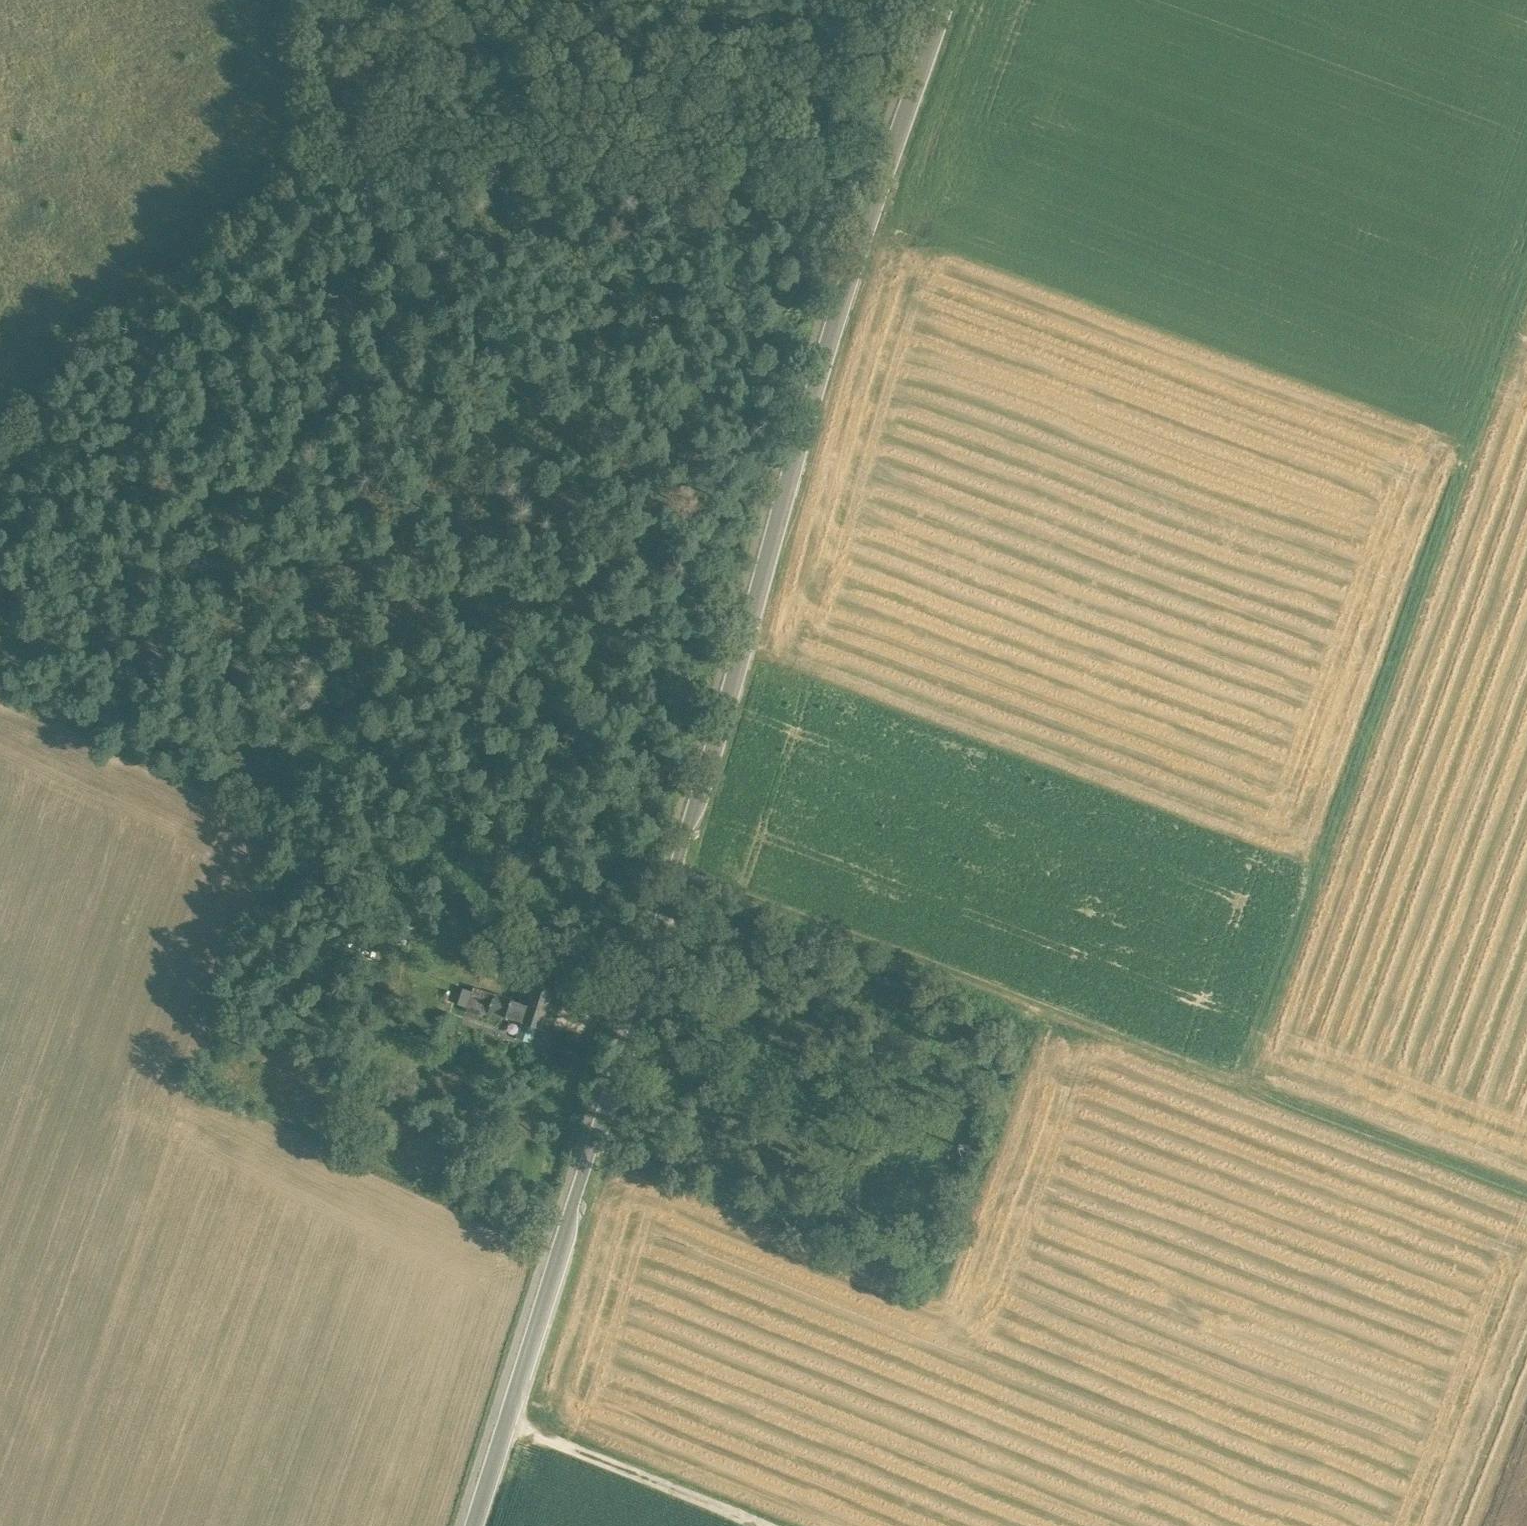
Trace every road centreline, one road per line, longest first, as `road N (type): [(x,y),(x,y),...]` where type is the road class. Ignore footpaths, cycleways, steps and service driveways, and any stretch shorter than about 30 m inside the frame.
road 1 (tertiary): [(472,1525),(632,1028),(826,345),(946,0)]
road 2 (track): [(1526,1202),(675,877)]
road 3 (track): [(1249,1097),(1526,317)]
road 4 (track): [(766,1525),(494,1416)]

